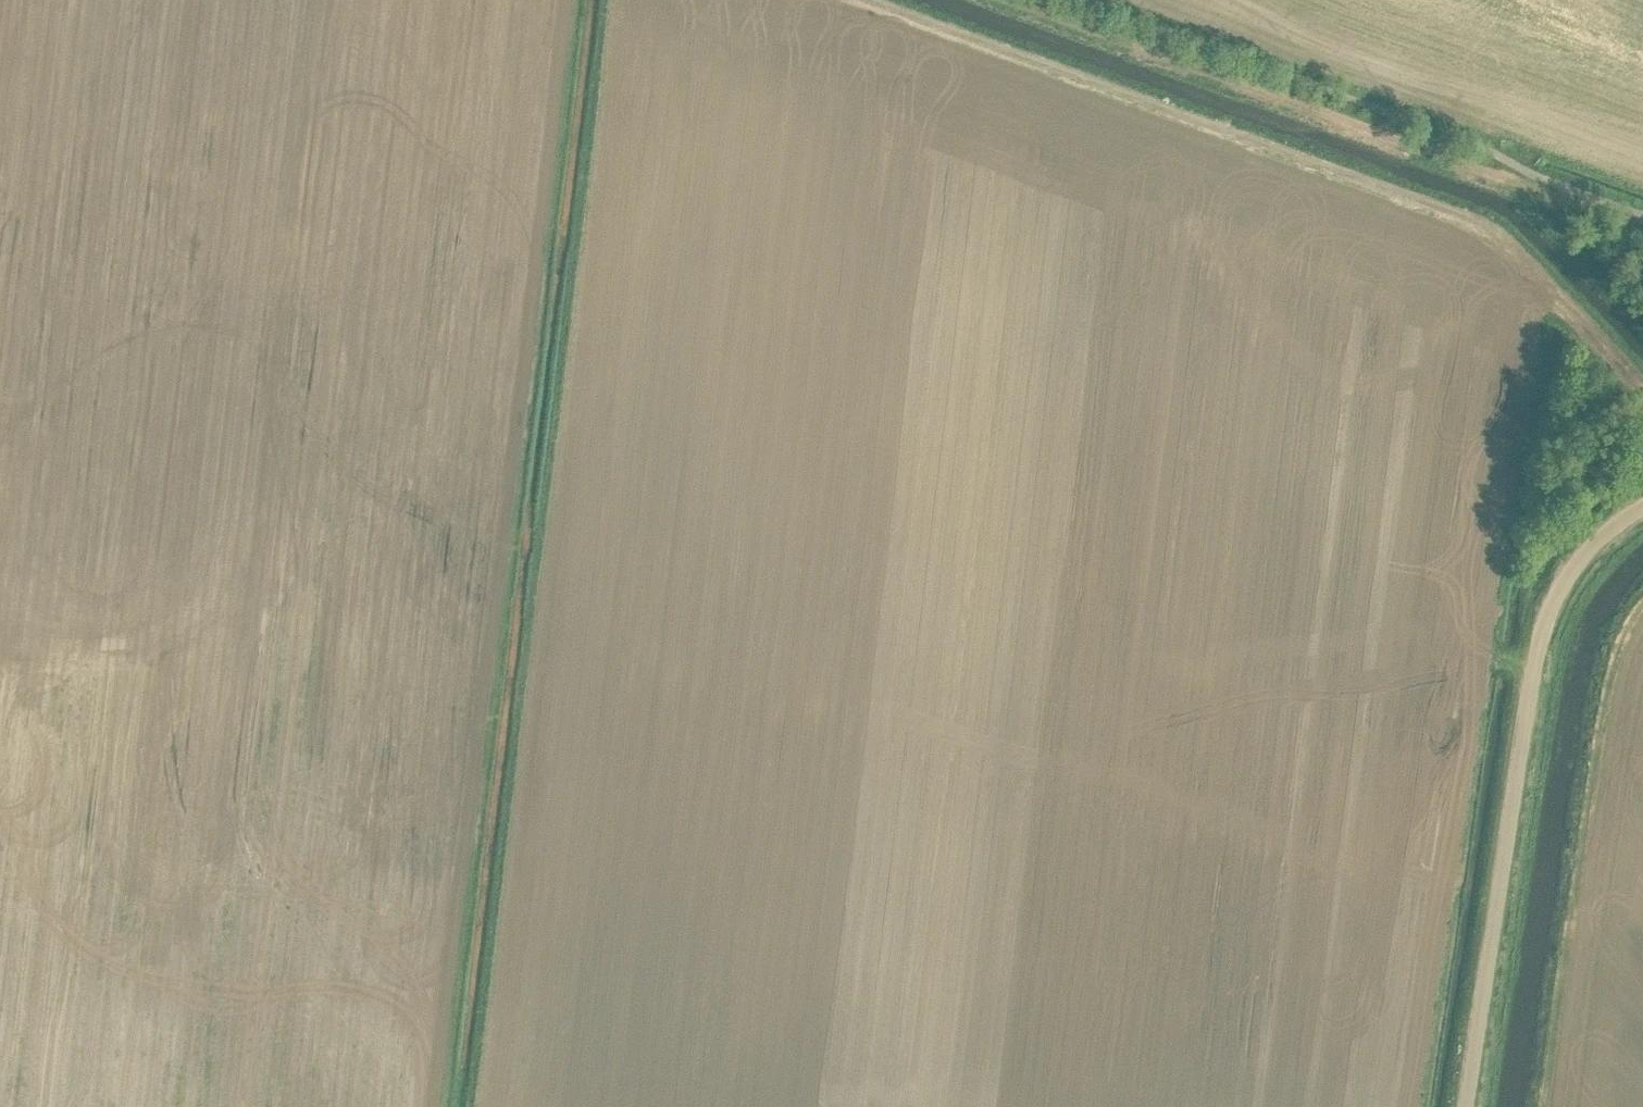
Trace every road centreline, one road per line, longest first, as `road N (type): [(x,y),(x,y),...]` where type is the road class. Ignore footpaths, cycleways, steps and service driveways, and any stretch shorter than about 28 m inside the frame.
road 1 (unclassified): [(1468,1106),(1537,655),(1555,595),(1586,551),(1642,506)]
road 2 (track): [(1516,168),(1642,312)]

